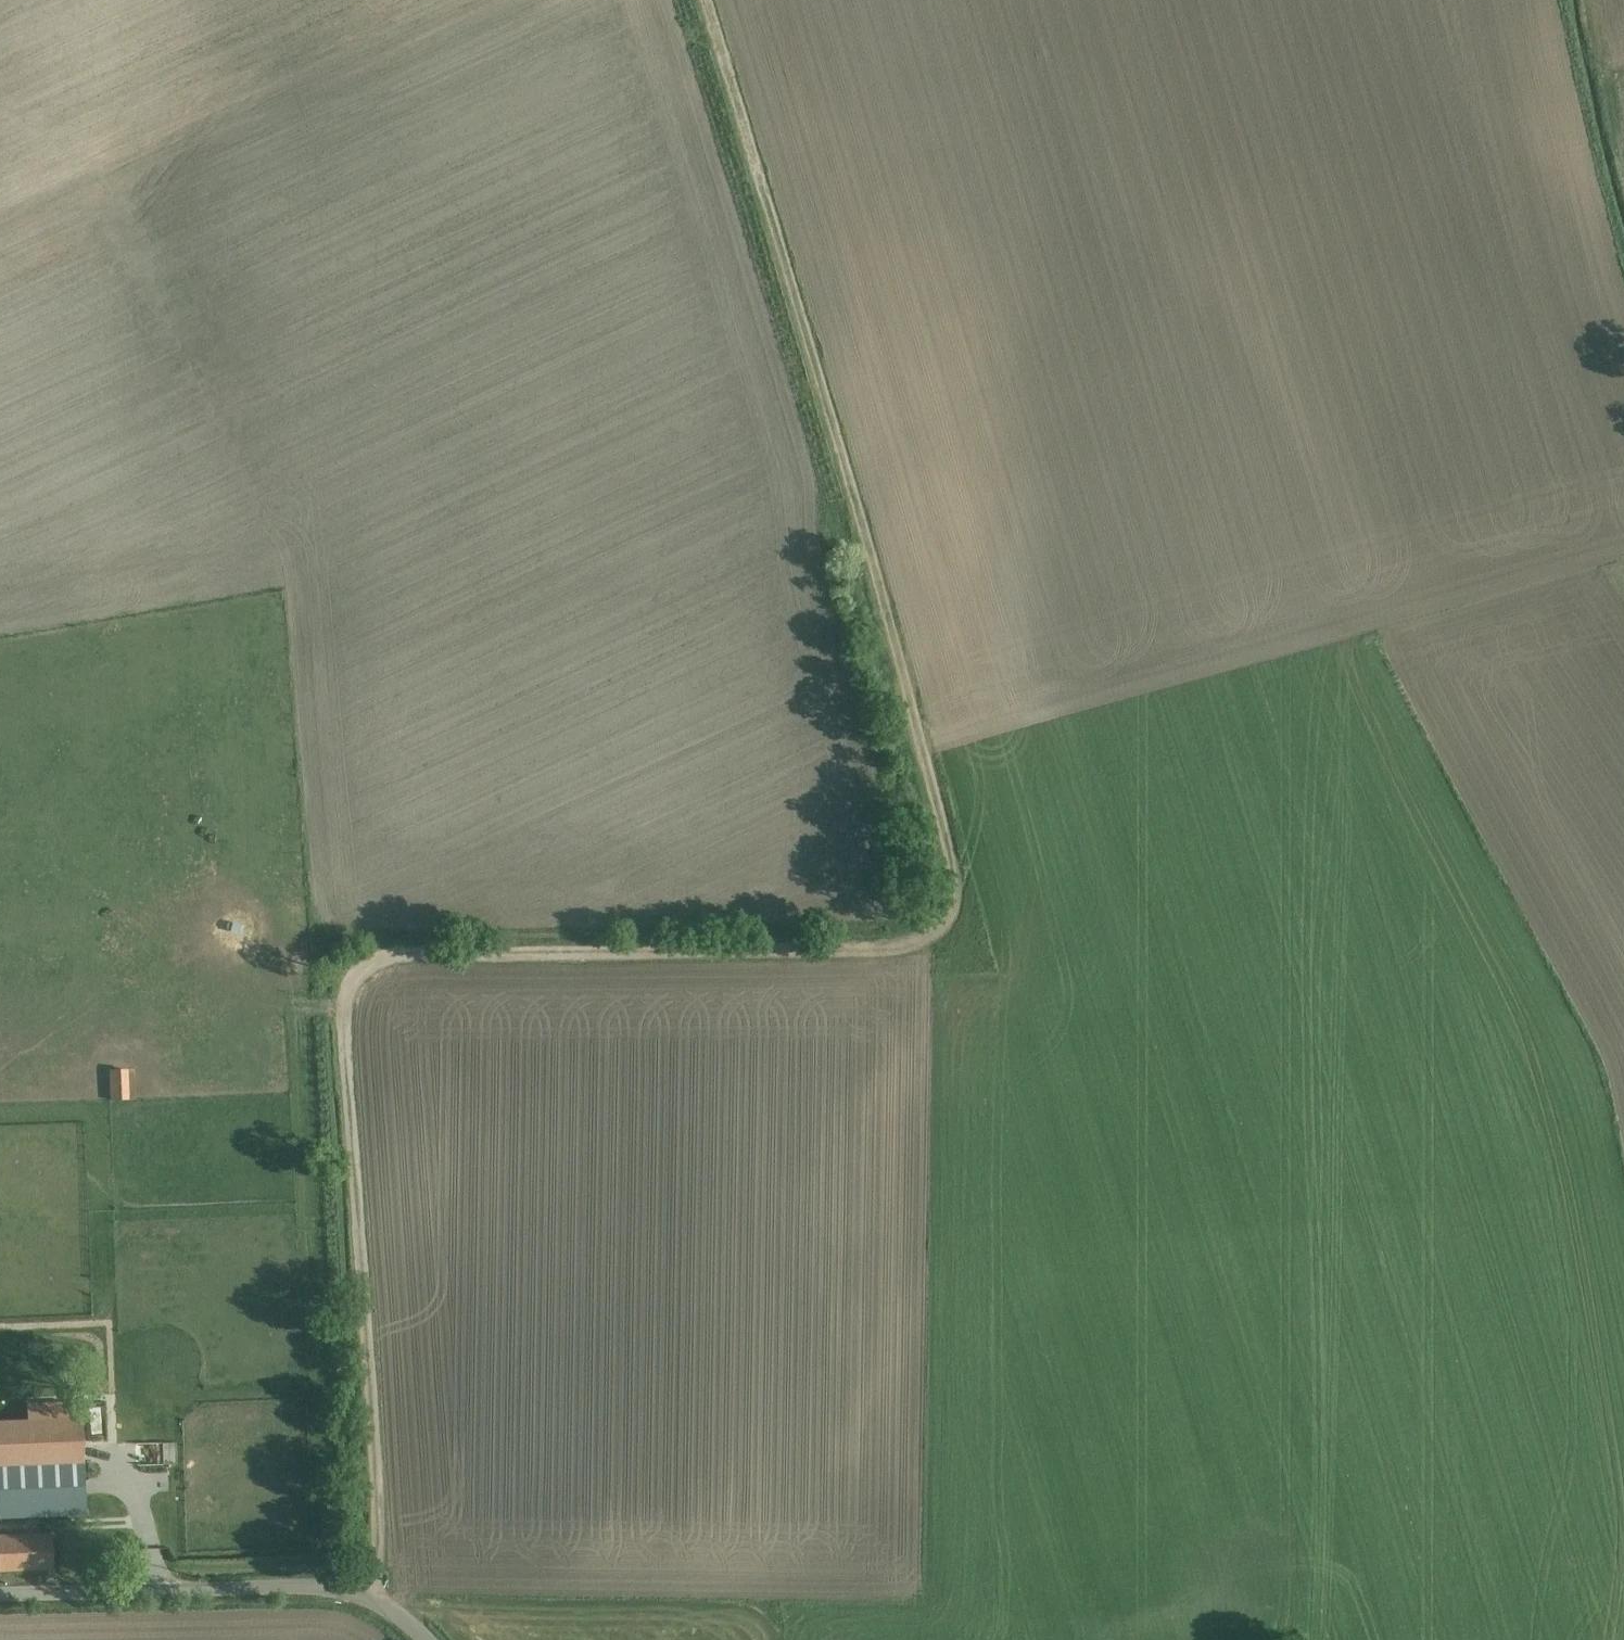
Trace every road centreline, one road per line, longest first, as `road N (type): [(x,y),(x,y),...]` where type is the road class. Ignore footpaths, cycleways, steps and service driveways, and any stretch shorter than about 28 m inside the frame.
road 1 (track): [(703,0),(929,793),(942,862),(935,911),(899,936),(389,949),(350,965),(344,1013),(379,1599)]
road 2 (unclassified): [(379,1599),(0,1600)]

